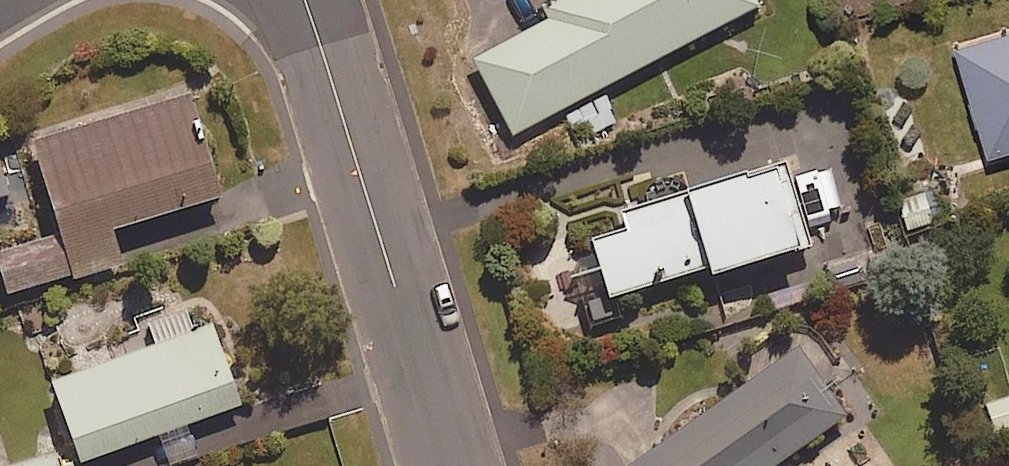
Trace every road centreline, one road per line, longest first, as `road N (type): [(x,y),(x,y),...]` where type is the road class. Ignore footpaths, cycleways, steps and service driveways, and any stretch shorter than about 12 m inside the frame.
road 1 (residential): [(305,0),(452,465)]

